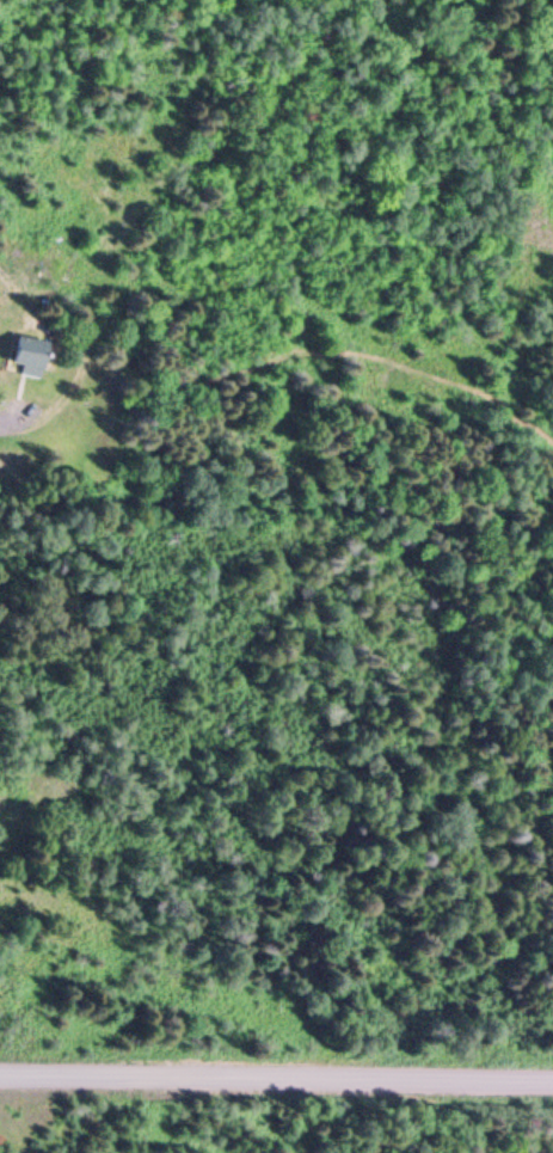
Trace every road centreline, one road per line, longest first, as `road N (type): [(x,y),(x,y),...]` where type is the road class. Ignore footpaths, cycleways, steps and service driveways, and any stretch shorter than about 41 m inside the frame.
road 1 (residential): [(552,1076),(0,1074)]

